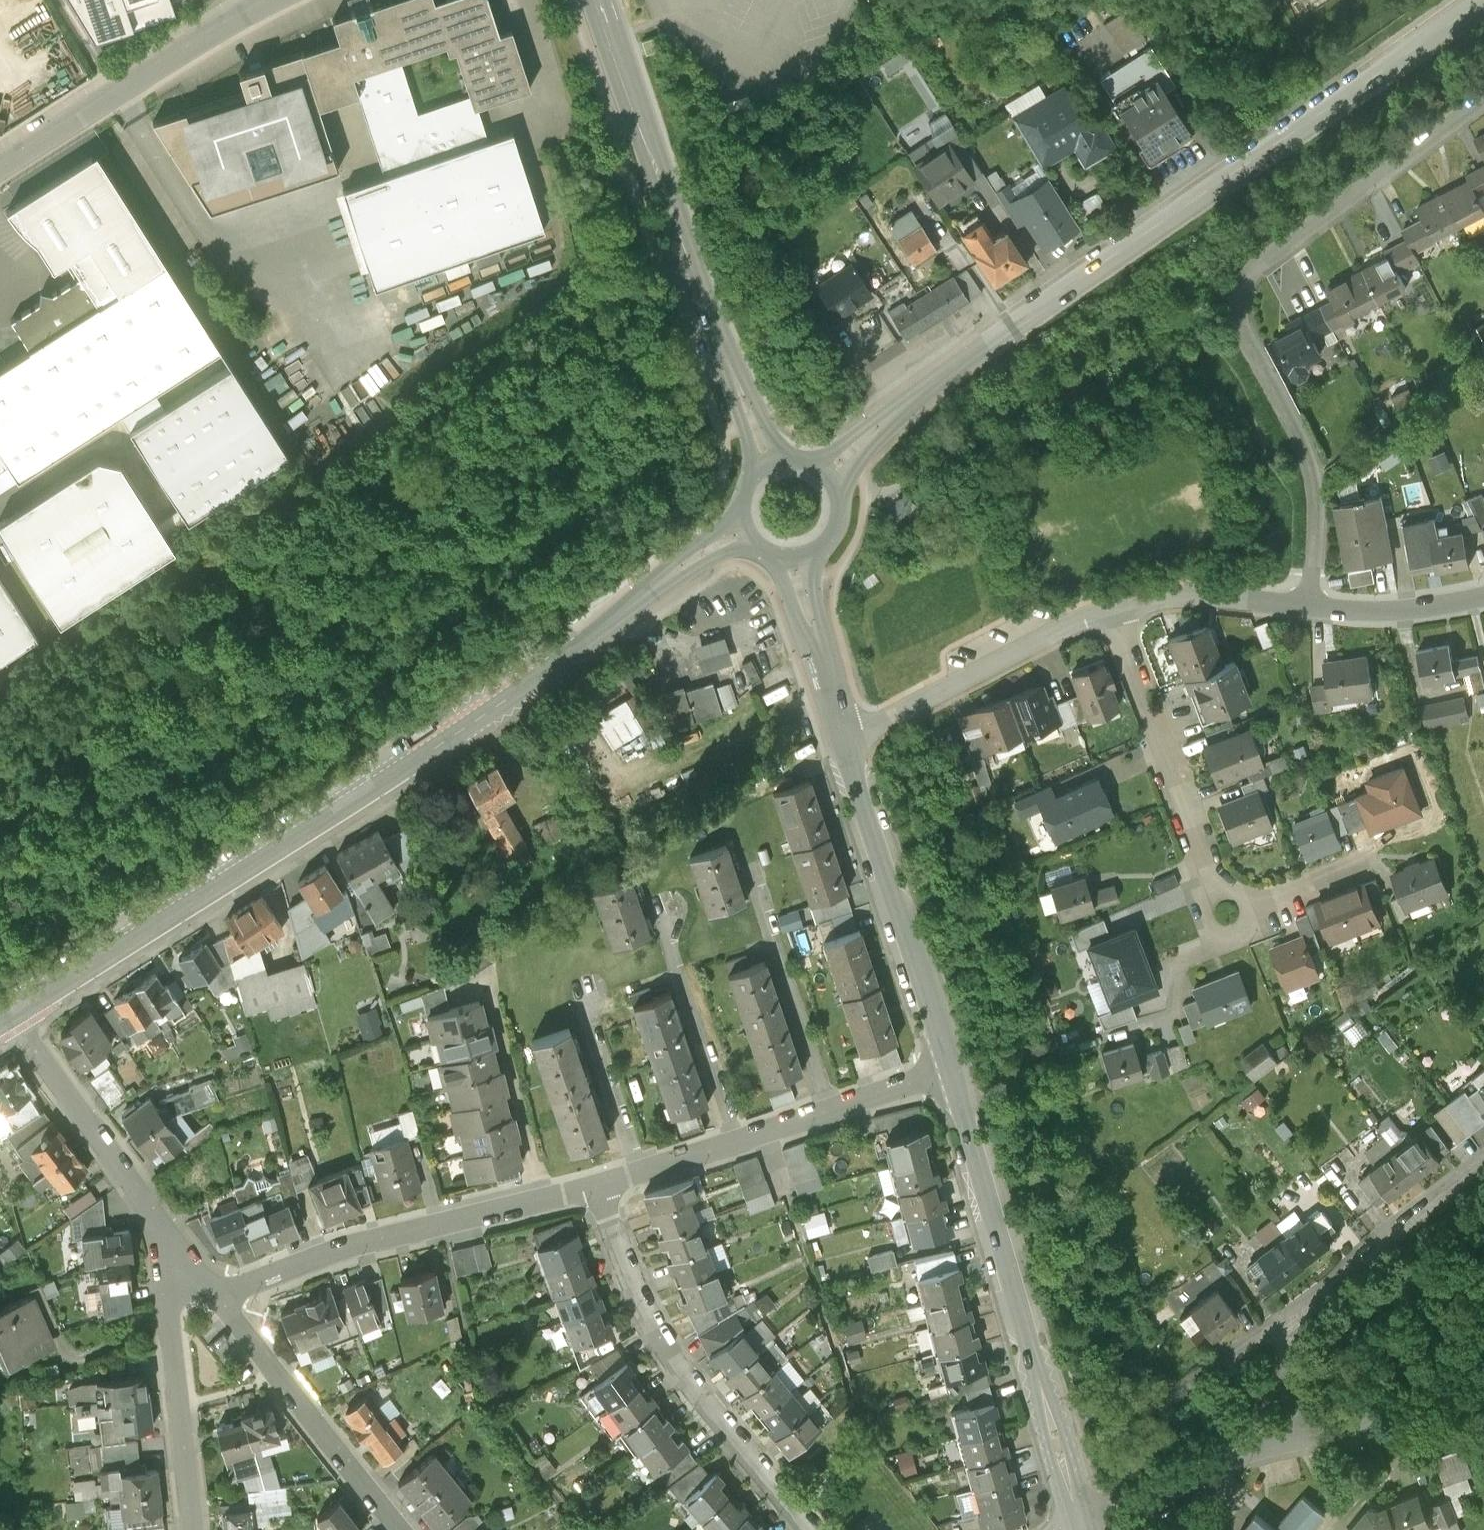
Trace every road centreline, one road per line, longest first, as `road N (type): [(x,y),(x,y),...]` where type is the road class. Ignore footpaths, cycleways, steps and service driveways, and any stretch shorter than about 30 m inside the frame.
road 1 (tertiary): [(11,1018),(512,697),(742,534)]
road 2 (tertiary): [(1480,0),(828,471)]
road 3 (residential): [(1307,605),(1312,486),(1304,455),(1239,342),(1243,284),(1483,101)]
road 4 (tertiary): [(598,0),(768,461)]
road 5 (tertiary): [(949,1065),(1076,1518)]
road 6 (residential): [(813,1529),(677,1364),(630,1269),(601,1183)]
road 7 (residential): [(216,1297),(370,1239),(601,1183)]
road 8 (residential): [(601,1183),(949,1065)]
road 9 (residential): [(1274,1444),(1289,1362),(1316,1309),(1366,1258),(1483,1169)]
road 10 (tertiary): [(848,743),(949,1065)]
road 11 (unclassified): [(265,0),(0,170)]
road 12 (residential): [(163,1222),(197,1529)]
road 13 (residential): [(1114,604),(1077,616),(848,743)]
road 14 (residential): [(216,1297),(397,1529)]
road 15 (residential): [(1114,604),(1211,880)]
road 16 (residential): [(11,1018),(163,1222)]
road 17 (residential): [(1076,1518),(1274,1444)]
road 18 (residential): [(1274,1444),(1420,1419),(1483,1420)]
road 19 (residential): [(1307,605),(1194,593),(1114,604)]
road 20 (tertiary): [(794,563),(848,743)]
road 21 (residential): [(1483,596),(1383,613),(1307,605)]
road 22 (residential): [(1247,909),(1372,867)]
road 23 (tertiary): [(794,563),(814,558),(841,528),(840,488),(828,471)]

